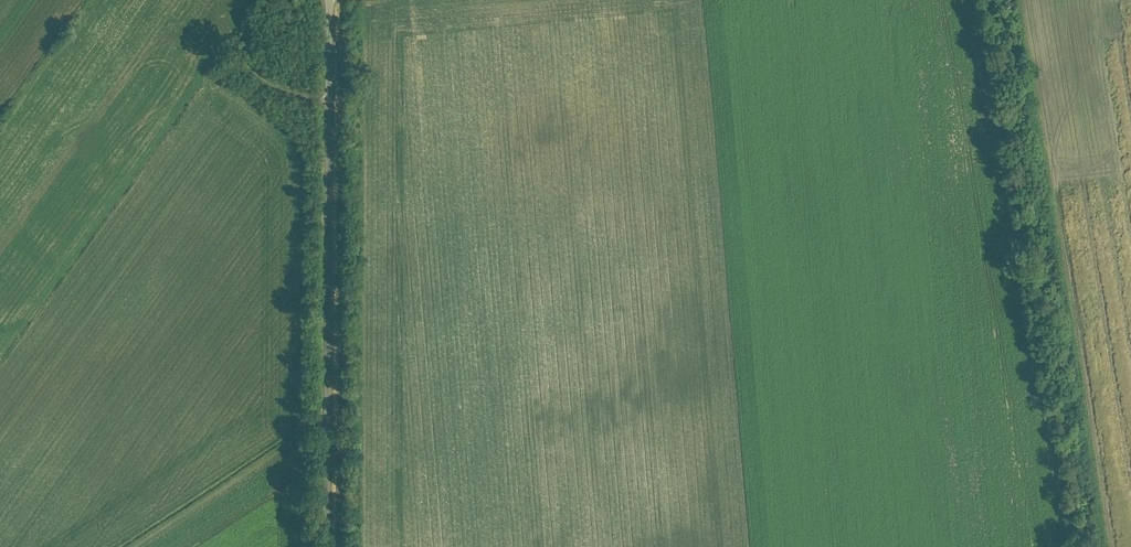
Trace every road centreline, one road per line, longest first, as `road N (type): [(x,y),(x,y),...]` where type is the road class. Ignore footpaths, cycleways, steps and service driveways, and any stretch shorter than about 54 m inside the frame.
road 1 (unclassified): [(329,0),(321,546)]

